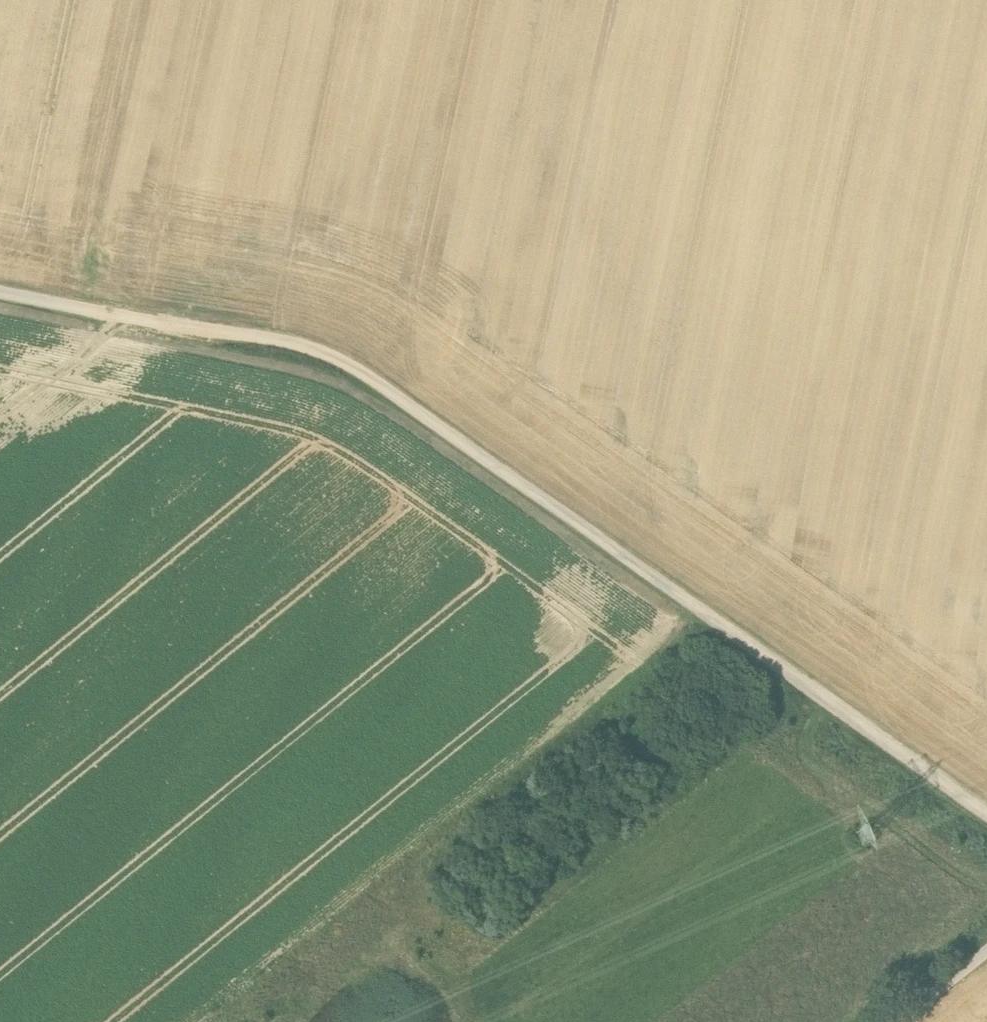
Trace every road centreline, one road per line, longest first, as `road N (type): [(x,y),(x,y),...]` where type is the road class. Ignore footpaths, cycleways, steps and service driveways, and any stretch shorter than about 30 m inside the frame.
road 1 (track): [(0,291),(265,334),(348,364),(986,809)]

